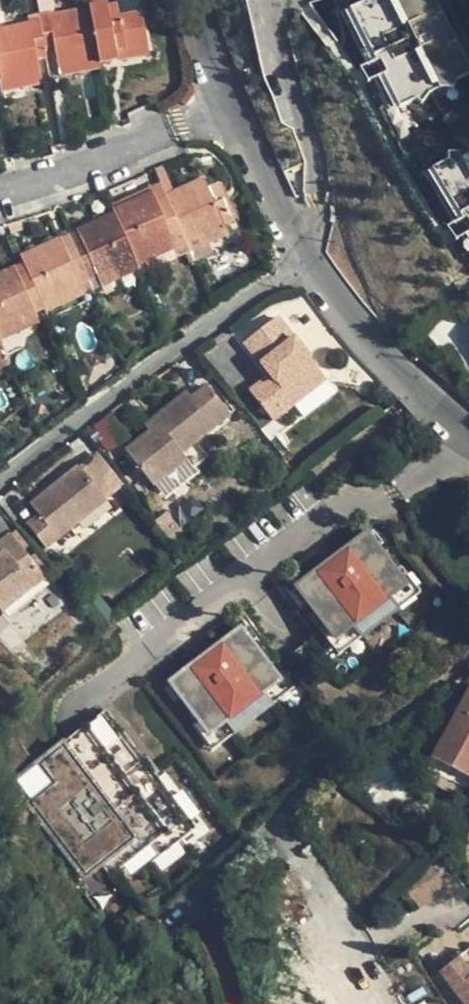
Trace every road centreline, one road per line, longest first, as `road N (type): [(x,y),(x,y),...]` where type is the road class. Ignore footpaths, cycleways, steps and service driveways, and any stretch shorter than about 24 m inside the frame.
road 1 (residential): [(305,259),(0,475)]
road 2 (residential): [(187,0),(227,105),(305,259)]
road 3 (residential): [(305,259),(385,354),(468,432)]

